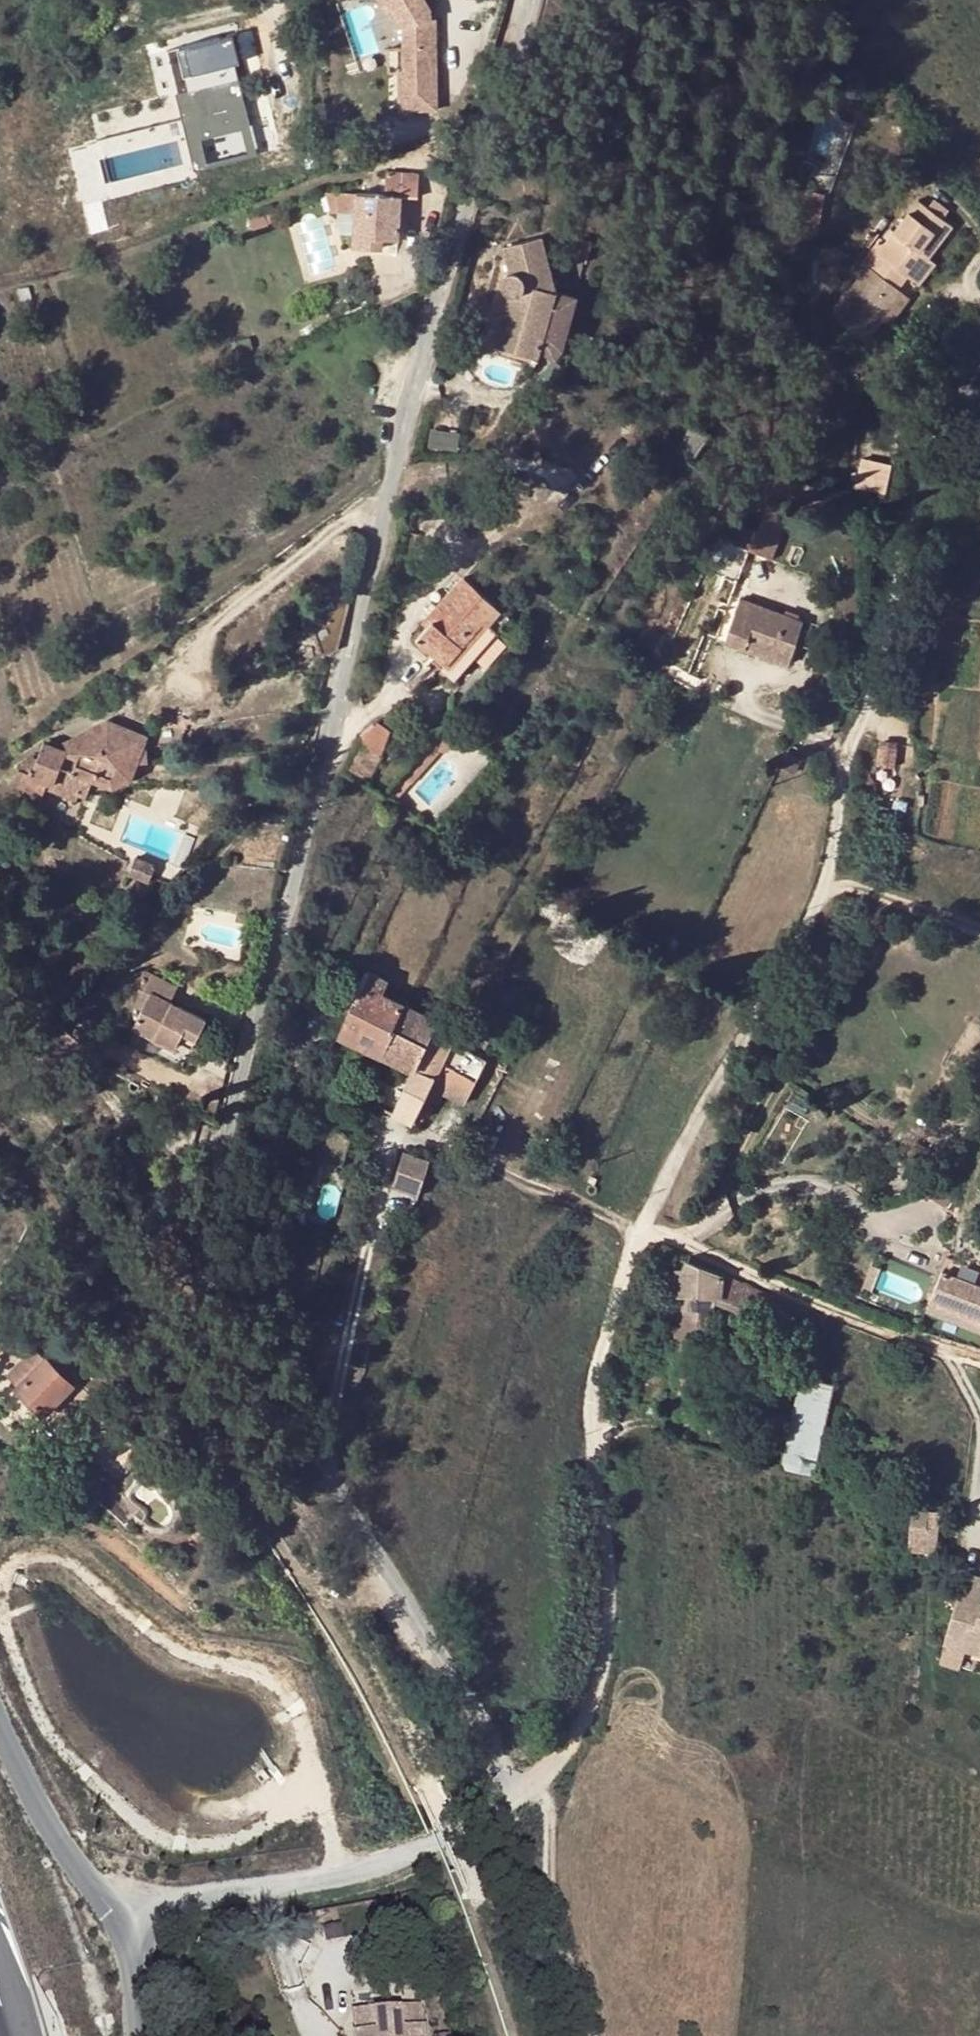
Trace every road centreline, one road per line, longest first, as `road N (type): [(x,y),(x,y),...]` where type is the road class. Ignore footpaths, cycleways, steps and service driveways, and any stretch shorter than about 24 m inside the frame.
road 1 (unclassified): [(536,0),(477,151),(349,727),(198,1282),(193,1339),(416,1615),(474,1718),(506,1806)]
road 2 (residential): [(825,881),(840,773),(894,585),(908,494),(927,443),(960,399),(979,390)]
road 3 (unclassified): [(506,1806),(352,1875),(151,1909),(133,1936)]
road 4 (residential): [(640,1225),(825,881)]
road 5 (unclassified): [(593,1458),(615,1579),(588,1714),(563,1767),(506,1806)]
road 6 (residential): [(640,1225),(838,1314),(979,1360)]
road 7 (track): [(536,1786),(548,1812),(557,1918),(594,2035)]
road 8 (unclassified): [(133,1936),(69,1858),(0,1723)]
road 9 (residential): [(593,1458),(594,1373),(640,1225)]
road 10 (residential): [(825,881),(979,927)]

